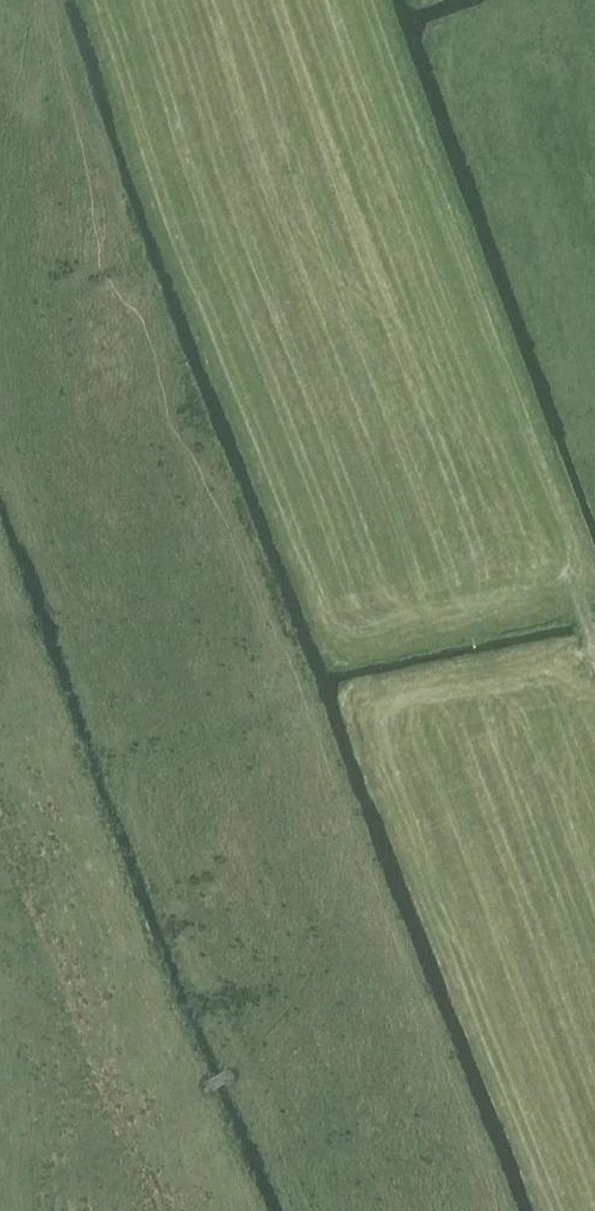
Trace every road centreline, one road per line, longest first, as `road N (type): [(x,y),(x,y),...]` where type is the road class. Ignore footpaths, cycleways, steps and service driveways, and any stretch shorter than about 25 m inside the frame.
road 1 (track): [(594,637),(499,494)]

